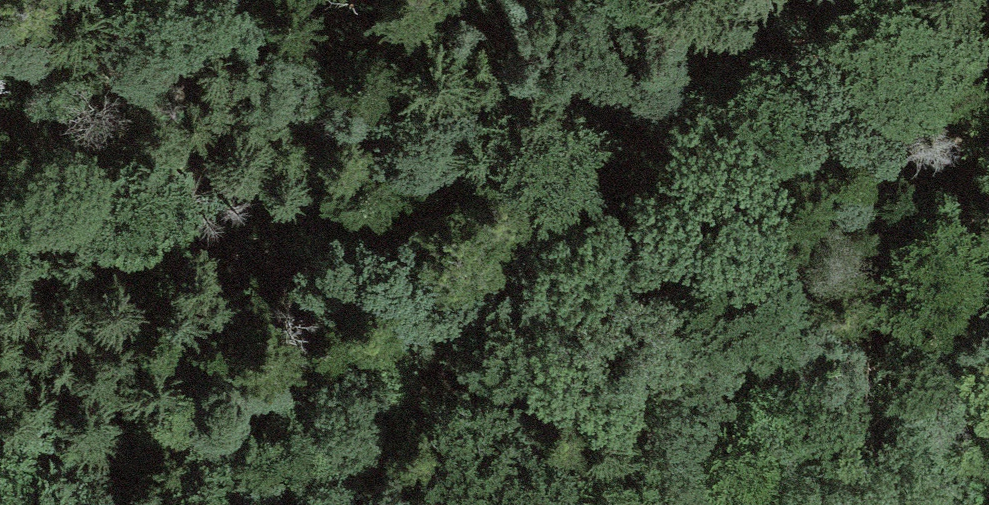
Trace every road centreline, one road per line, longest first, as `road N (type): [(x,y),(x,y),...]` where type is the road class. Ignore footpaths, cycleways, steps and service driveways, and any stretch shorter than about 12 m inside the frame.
road 1 (track): [(218,504),(348,435),(437,363),(549,187),(635,97),(801,0)]
road 2 (track): [(0,454),(80,447),(433,258),(513,146),(546,123),(635,97)]

